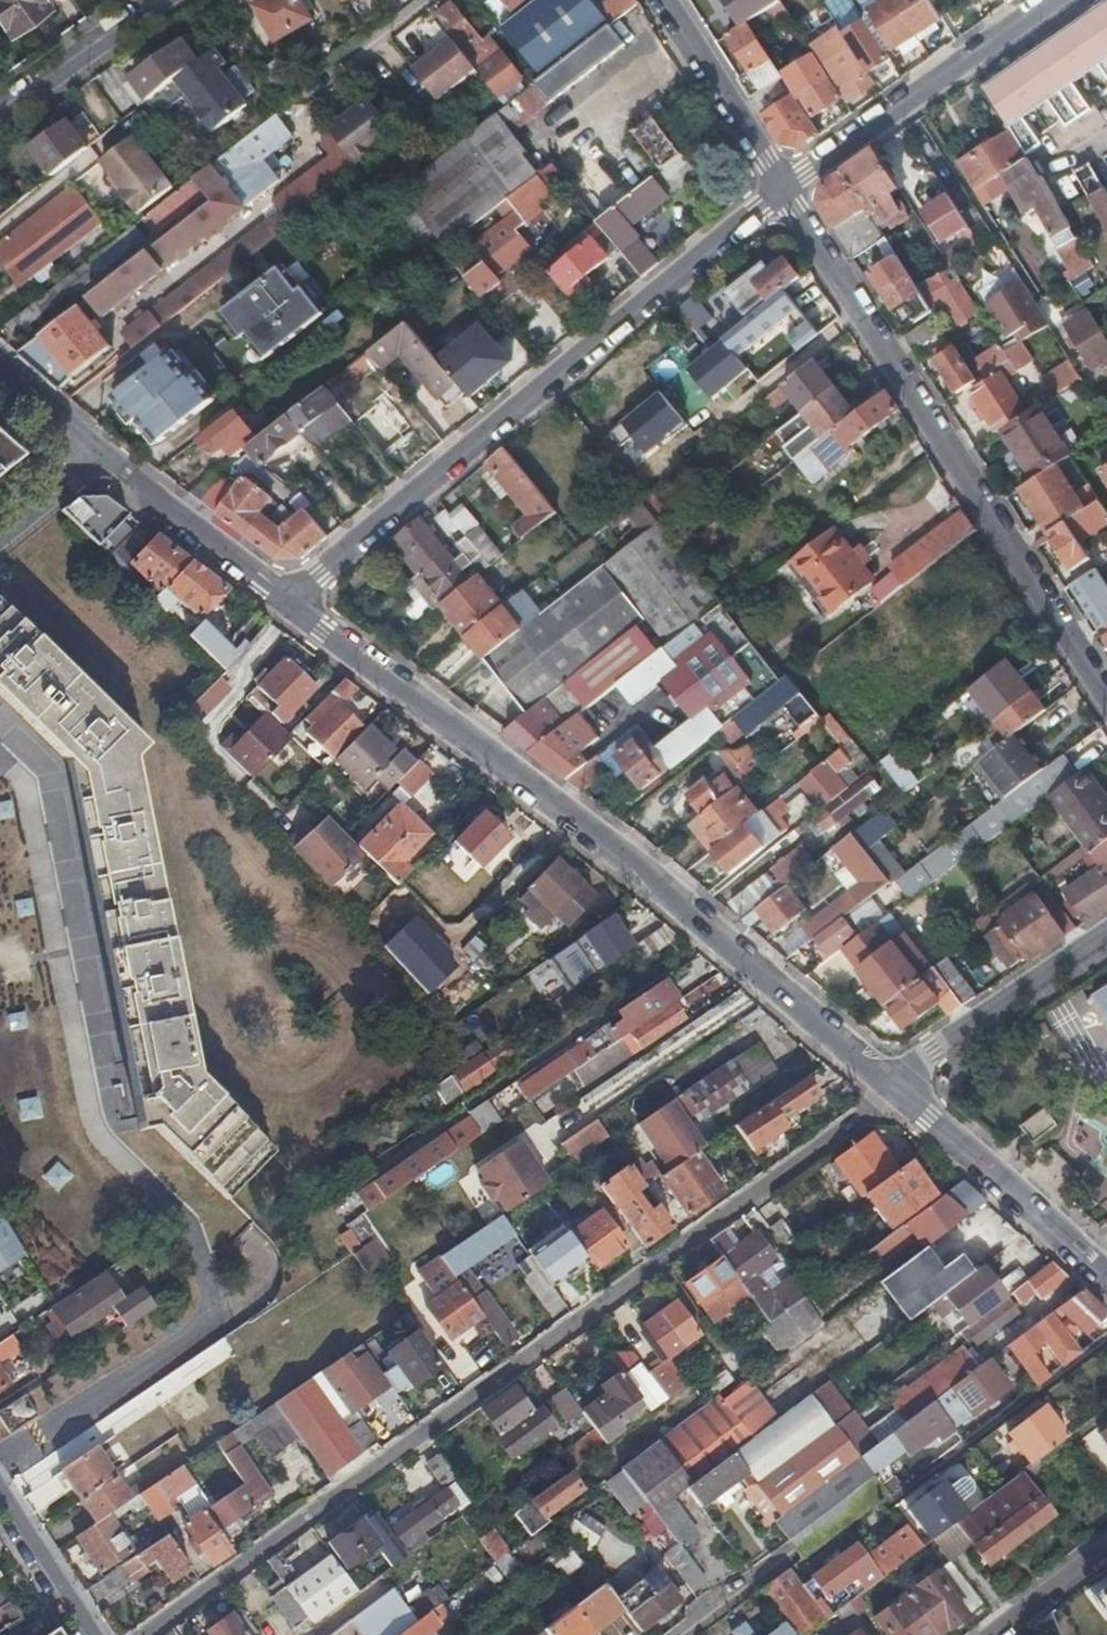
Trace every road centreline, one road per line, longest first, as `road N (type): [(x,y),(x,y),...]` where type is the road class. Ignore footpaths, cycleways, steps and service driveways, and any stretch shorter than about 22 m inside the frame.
road 1 (residential): [(142,1634),(893,1086)]
road 2 (residential): [(893,1086),(285,603)]
road 3 (residential): [(783,189),(285,603)]
road 4 (residential): [(783,189),(1106,697)]
road 5 (residential): [(427,0),(0,324)]
road 6 (residential): [(1047,0),(783,189)]
road 7 (residential): [(1106,1279),(893,1086)]
road 8 (residential): [(1106,1337),(883,1506)]
road 9 (residential): [(893,1086),(933,1050),(1106,932)]
road 10 (residential): [(285,603),(96,456)]
road 11 (residential): [(664,0),(783,189)]
road 12 (residential): [(0,110),(156,0)]
road 13 (residential): [(0,1495),(90,1634)]
road 14 (residential): [(1106,1546),(993,1634)]
road 15 (residential): [(796,1549),(682,1634)]
road 16 (residential): [(96,456),(0,373)]
road 17 (residential): [(96,456),(0,533)]

